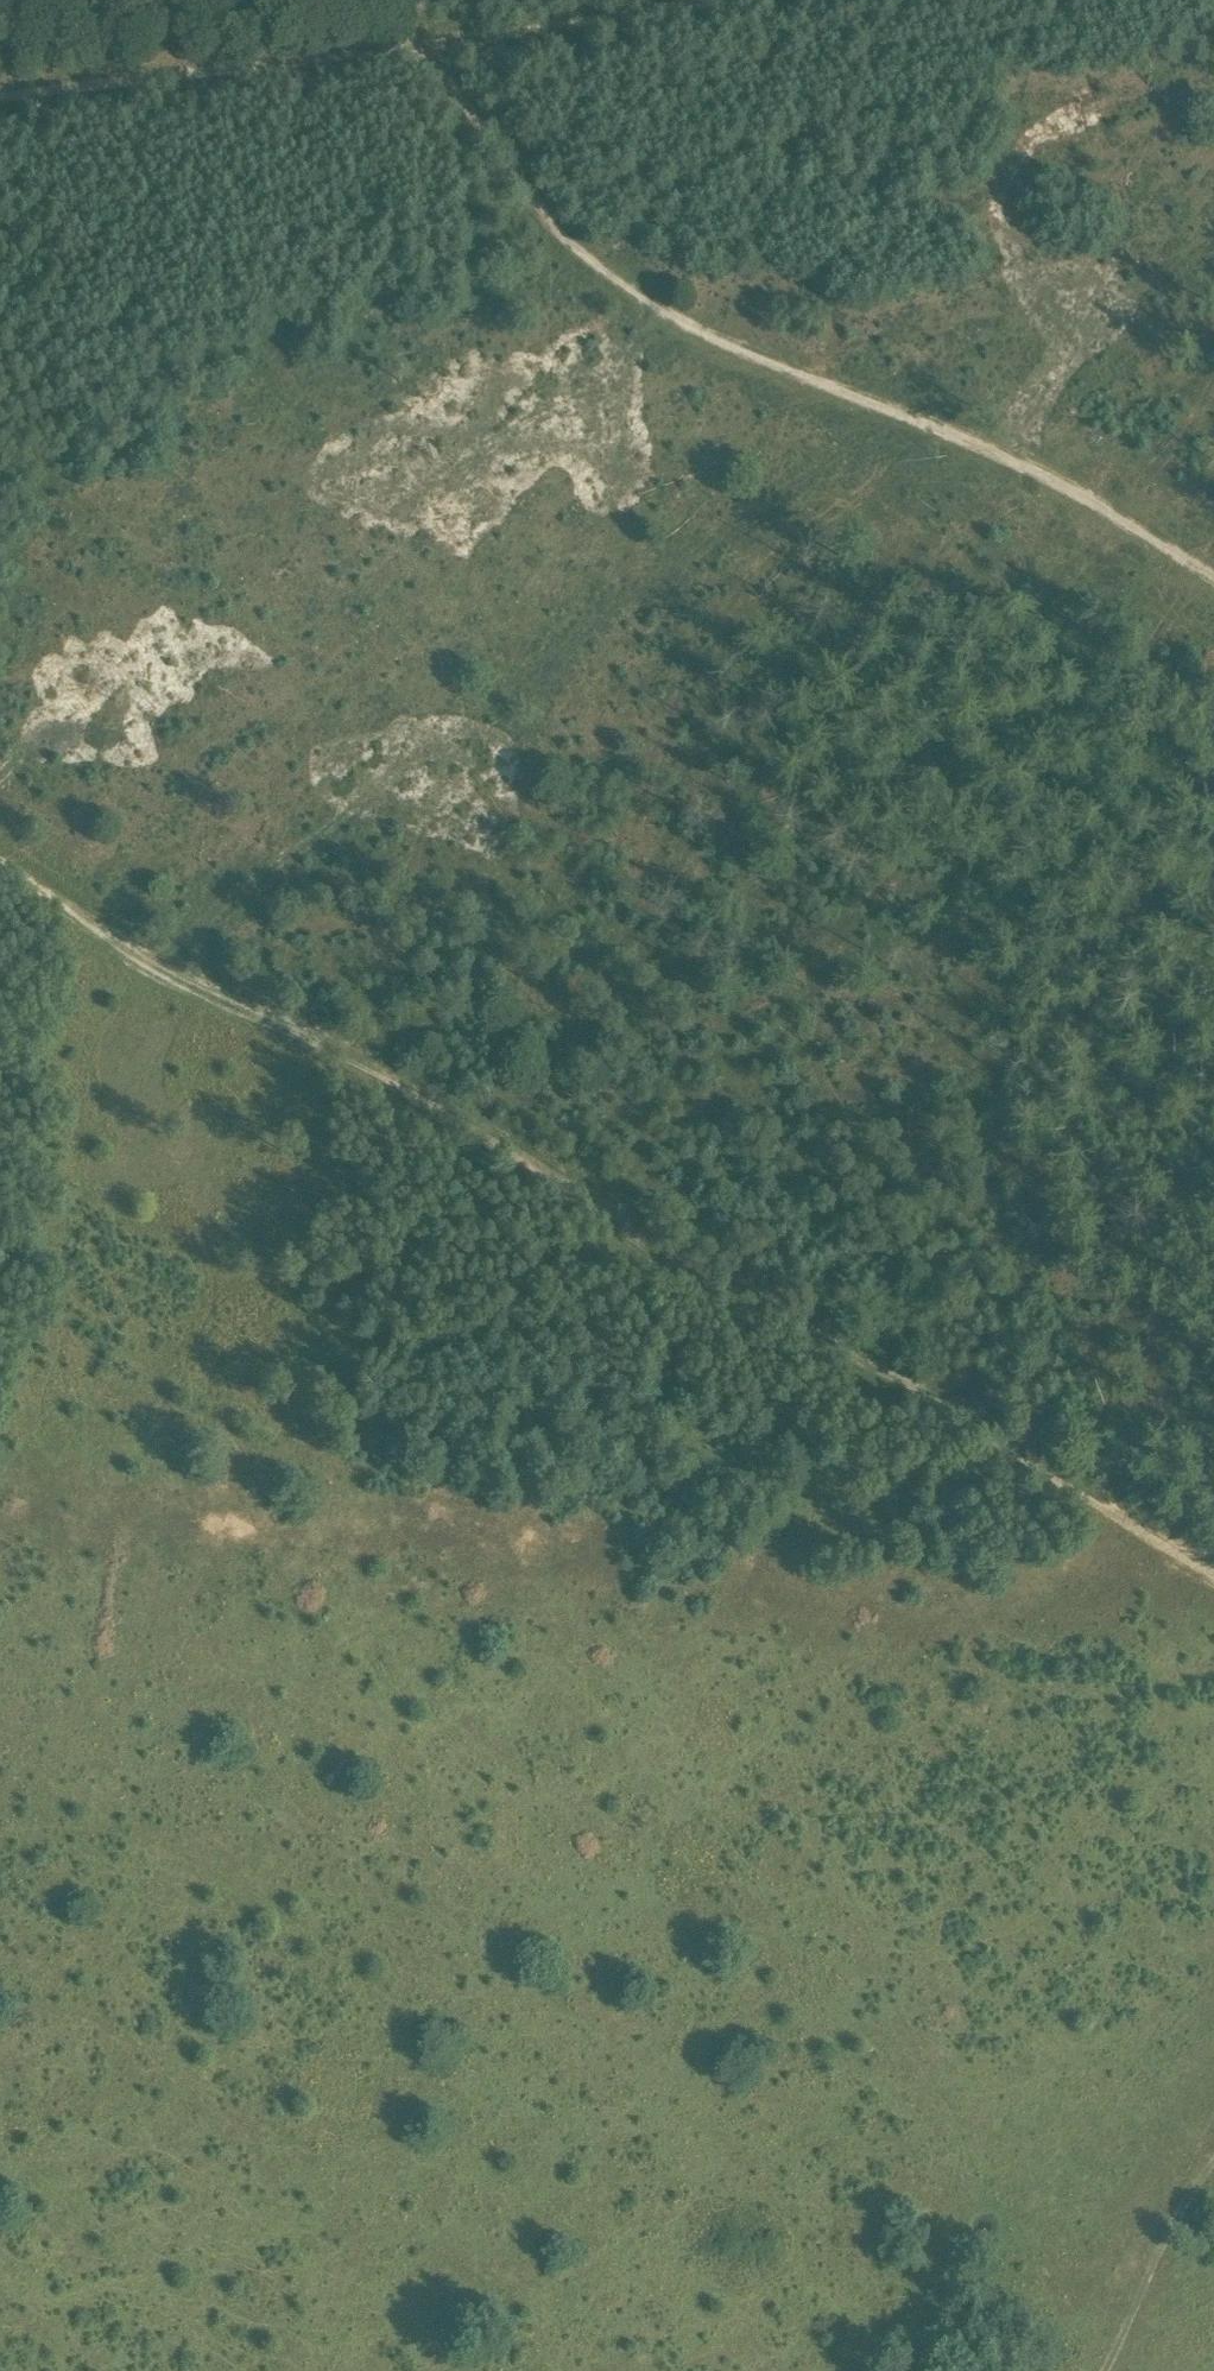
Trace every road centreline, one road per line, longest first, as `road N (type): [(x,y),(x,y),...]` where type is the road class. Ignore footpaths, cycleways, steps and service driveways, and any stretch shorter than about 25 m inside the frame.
road 1 (track): [(0,862),(187,989),(349,1059),(650,1231),(1213,1575)]
road 2 (track): [(405,42),(574,245),(638,296),(703,336),(1049,473),(1213,574)]
road 3 (track): [(0,97),(343,52)]
road 4 (track): [(405,42),(741,0)]
road 5 (track): [(1213,2163),(1172,2226),(1105,2370)]

